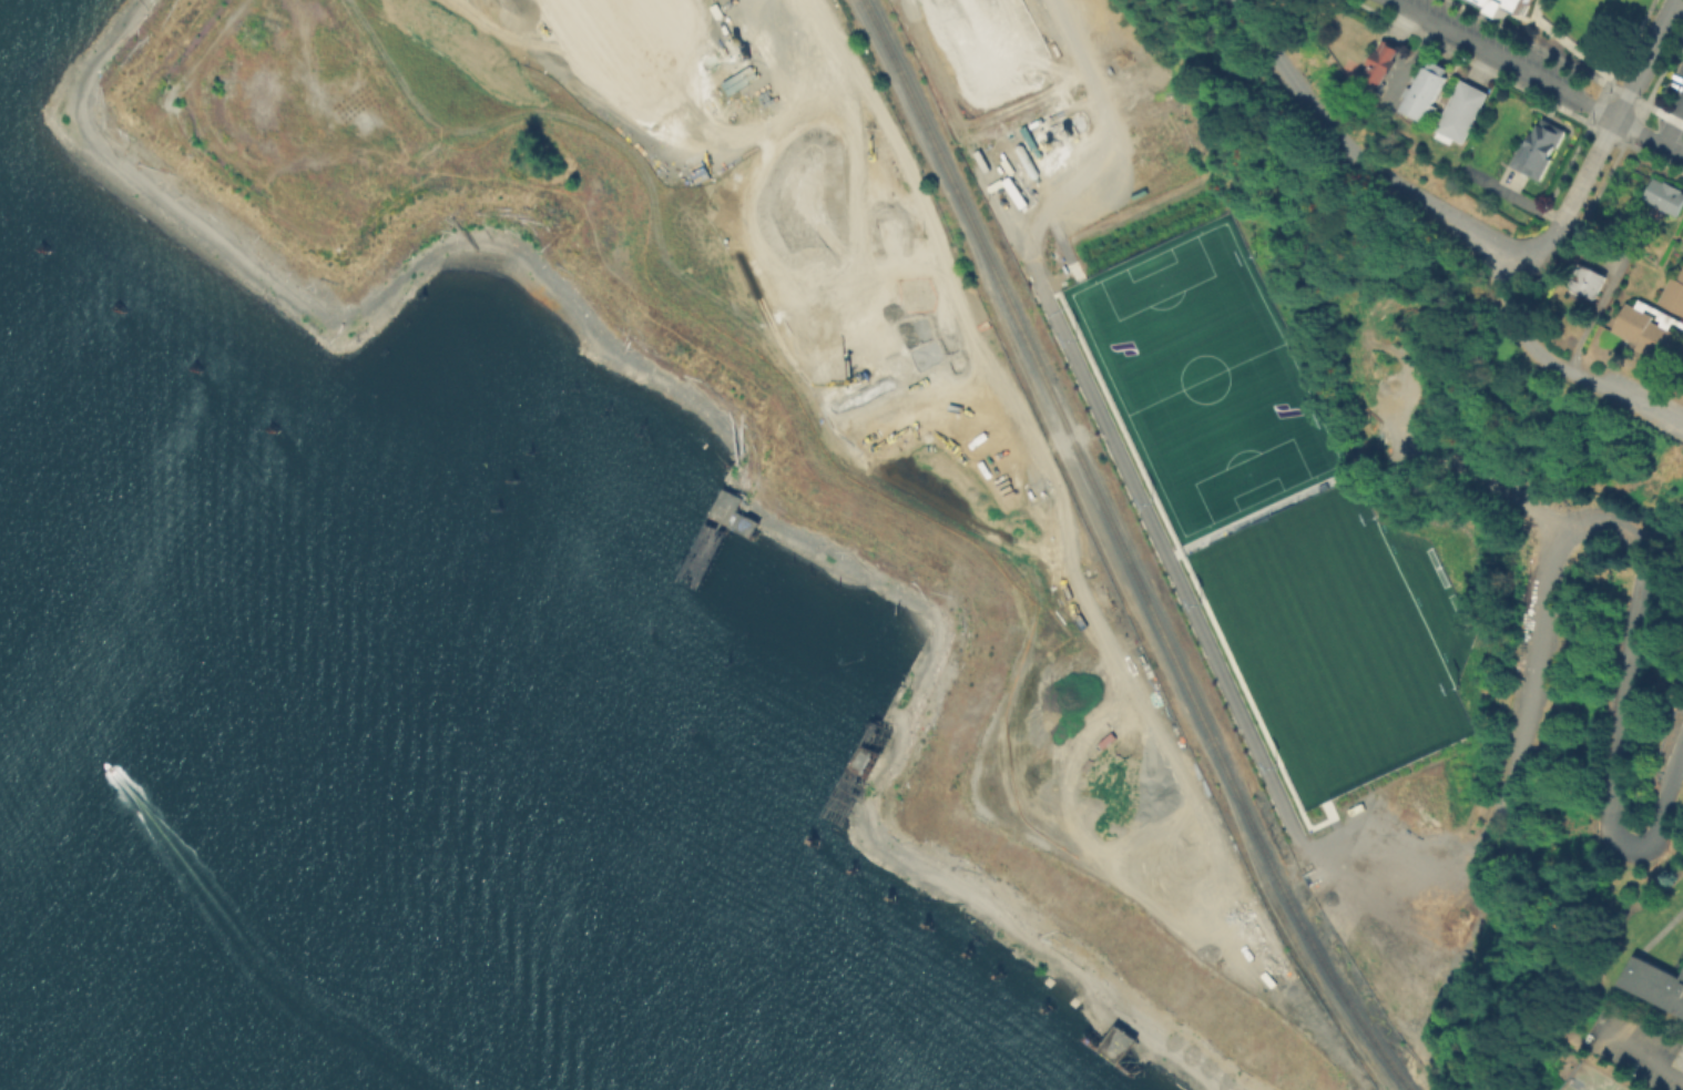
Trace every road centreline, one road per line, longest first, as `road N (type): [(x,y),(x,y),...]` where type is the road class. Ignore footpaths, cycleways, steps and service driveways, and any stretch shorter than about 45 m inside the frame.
road 1 (residential): [(1529,251),(1431,203),(1356,149),(1243,0)]
road 2 (residential): [(1682,155),(1391,0)]
road 3 (residential): [(1562,218),(1677,0)]
road 4 (residential): [(1682,425),(1544,358),(1518,325)]

